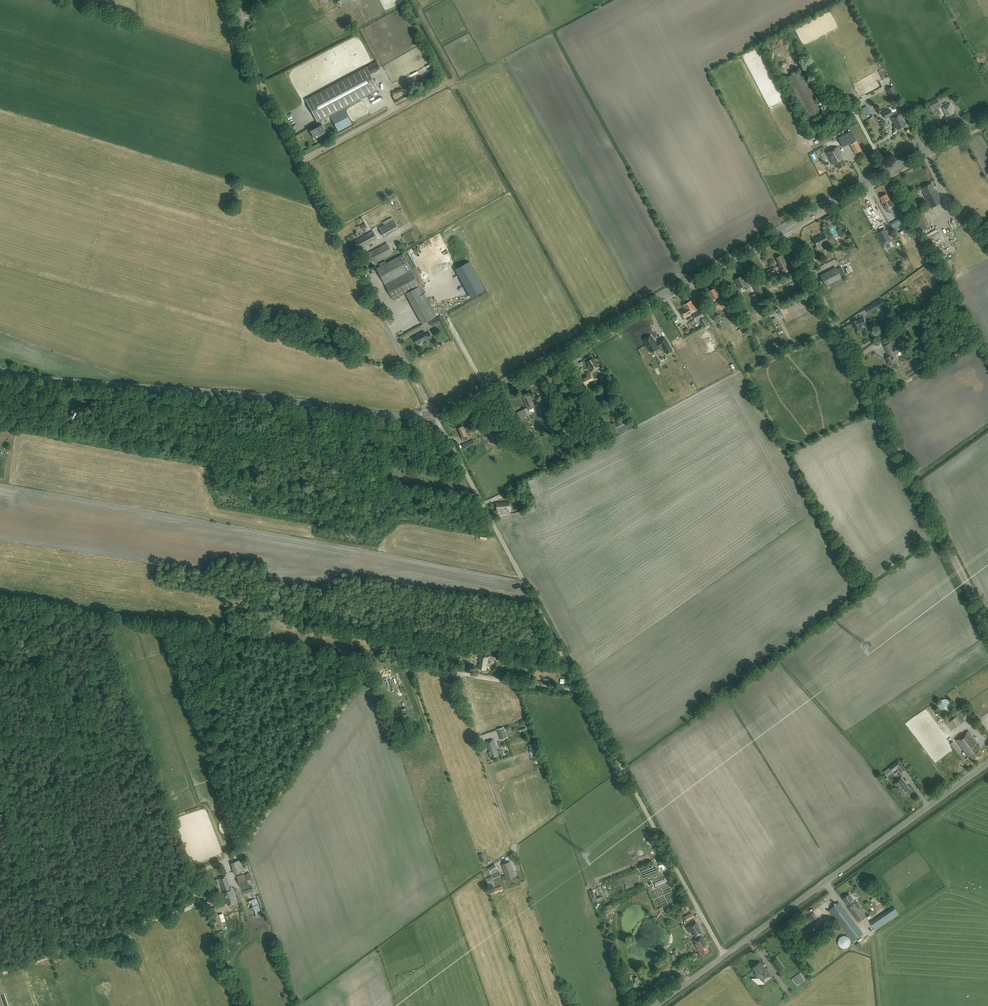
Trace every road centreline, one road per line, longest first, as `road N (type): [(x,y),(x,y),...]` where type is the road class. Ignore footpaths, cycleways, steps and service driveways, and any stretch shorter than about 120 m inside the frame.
road 1 (unclassified): [(432,413),(267,97),(239,0)]
road 2 (tertiary): [(987,627),(784,227)]
road 3 (secondary): [(432,413),(387,416),(0,371)]
road 4 (secondary): [(432,413),(784,227)]
road 5 (unclassified): [(724,955),(987,763)]
road 6 (track): [(385,661),(372,667),(242,852),(202,871),(186,908)]
road 7 (unclassified): [(580,691),(456,675),(512,857)]
road 8 (unclassified): [(438,422),(580,691)]
road 9 (unclassified): [(580,691),(724,955)]
road 10 (secondary): [(784,227),(987,114)]
road 11 (track): [(0,973),(186,908)]
road 12 (track): [(299,161),(448,82)]

